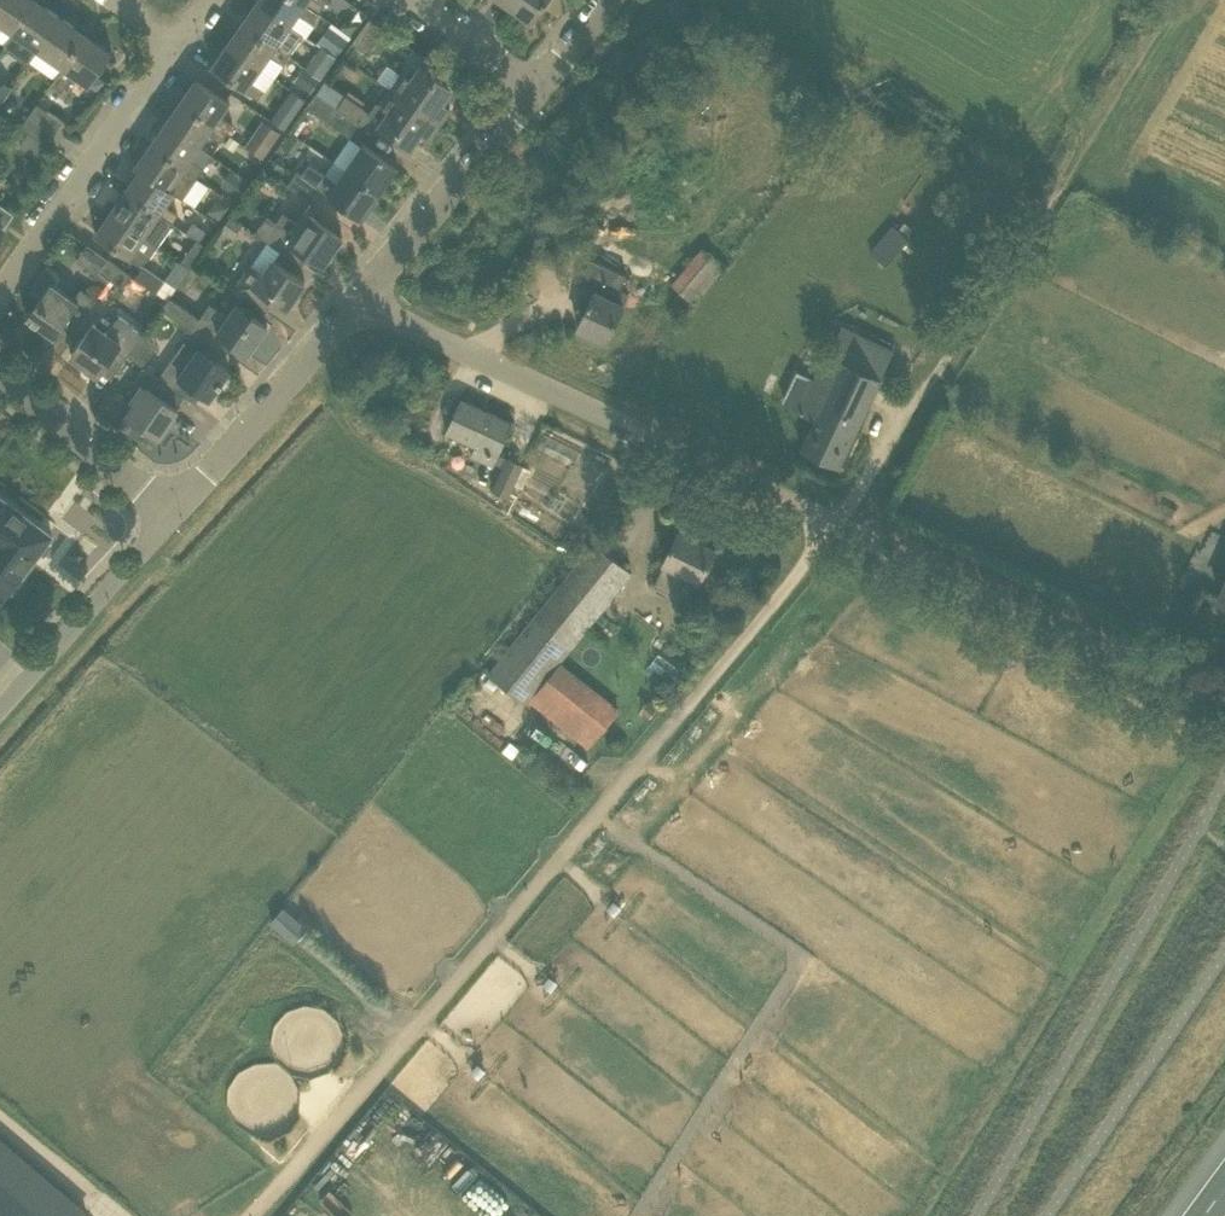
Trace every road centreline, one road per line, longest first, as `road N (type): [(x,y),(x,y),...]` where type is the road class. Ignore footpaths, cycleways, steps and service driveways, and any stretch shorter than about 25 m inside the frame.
road 1 (unclassified): [(1224,696),(836,528),(359,301)]
road 2 (track): [(245,1215),(575,844),(836,528)]
road 3 (track): [(1068,175),(836,528)]
road 4 (residential): [(177,44),(0,312)]
road 5 (residential): [(174,517),(359,301)]
road 6 (residential): [(359,301),(540,88)]
road 7 (residential): [(0,711),(174,517)]
road 8 (residential): [(174,517),(0,369)]
road 9 (residential): [(540,88),(414,0)]

